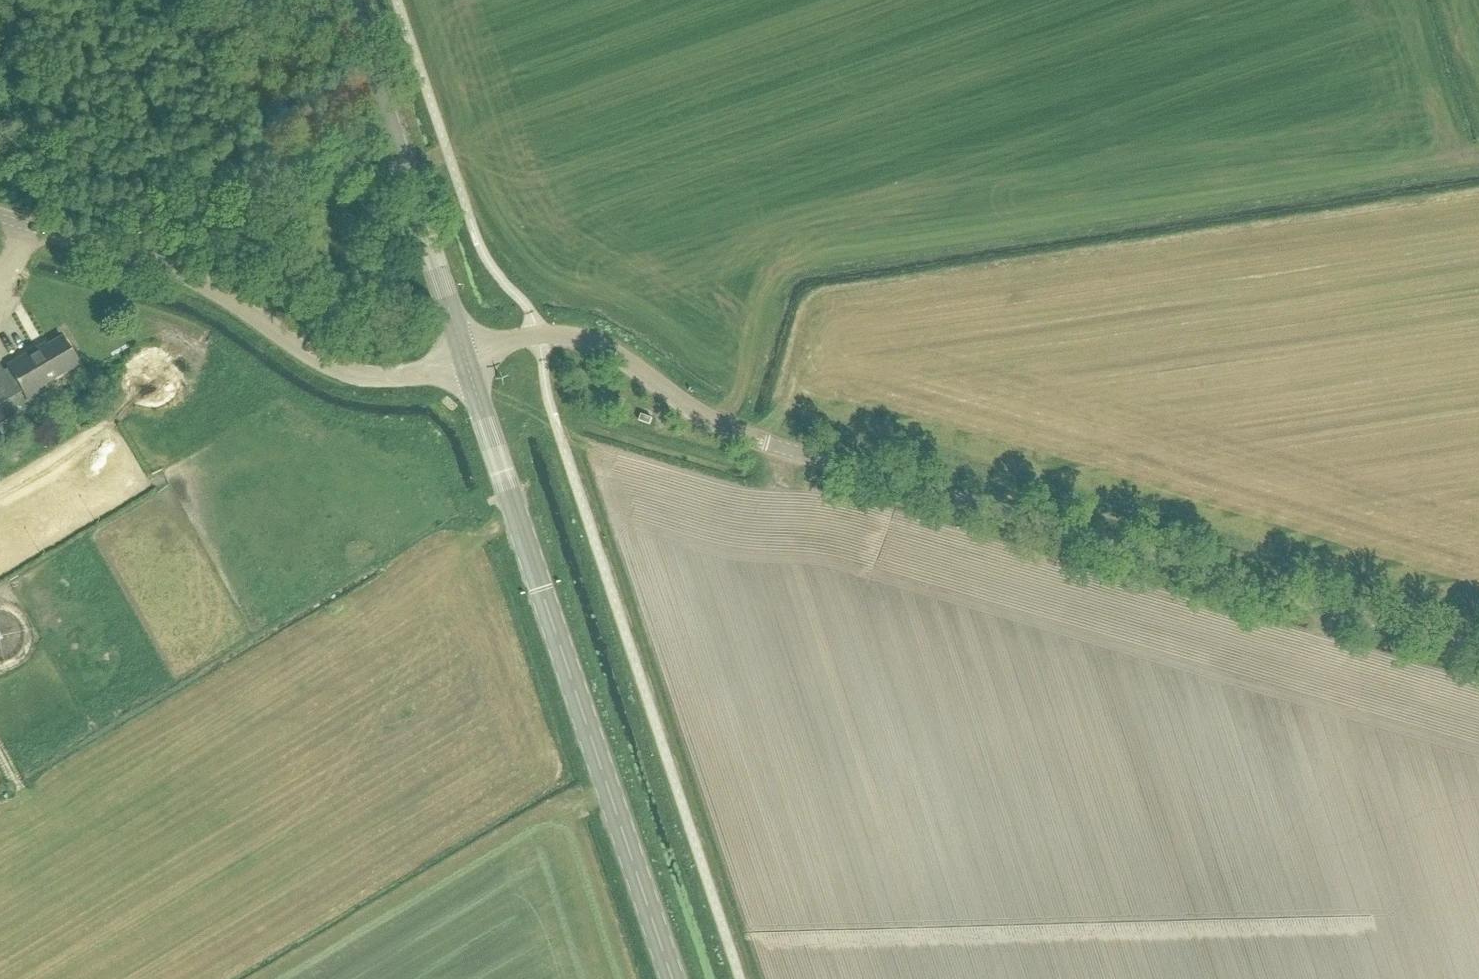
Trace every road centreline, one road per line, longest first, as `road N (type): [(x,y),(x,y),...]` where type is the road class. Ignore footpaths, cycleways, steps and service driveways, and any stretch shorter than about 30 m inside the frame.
road 1 (tertiary): [(1478,652),(730,433),(585,340),(541,335),(465,358)]
road 2 (primary): [(673,978),(465,358)]
road 3 (tertiary): [(465,358),(419,376),(342,372),(213,288),(0,218)]
road 4 (primary): [(465,358),(346,0)]

